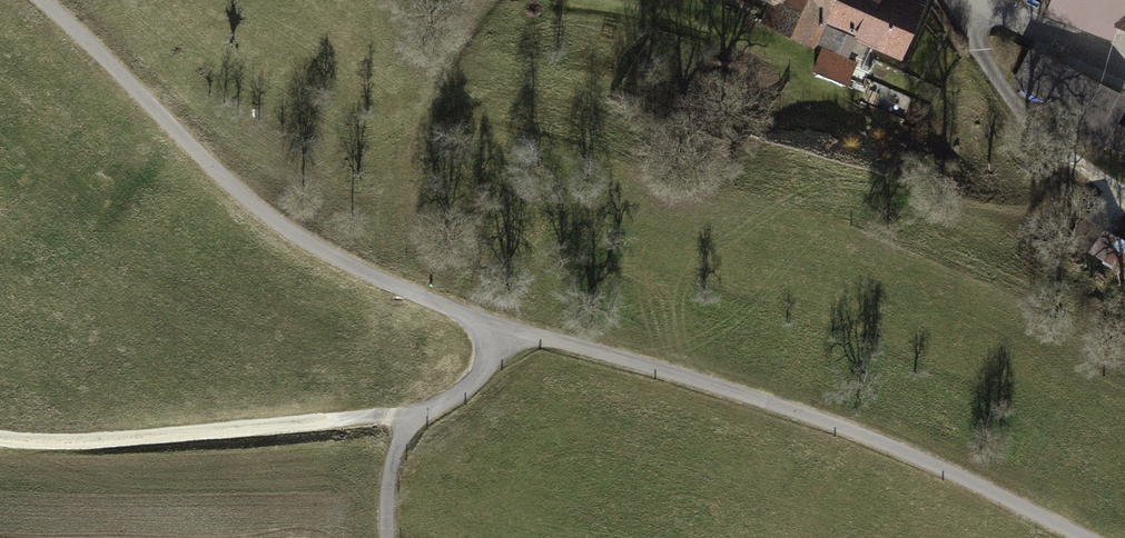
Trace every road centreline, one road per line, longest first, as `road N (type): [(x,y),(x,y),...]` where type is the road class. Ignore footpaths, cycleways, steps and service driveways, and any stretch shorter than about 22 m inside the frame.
road 1 (track): [(1087,537),(907,440),(507,325)]
road 2 (track): [(507,325),(365,275),(277,224),(40,0)]
road 3 (track): [(0,440),(62,450),(353,418),(404,427),(484,377),(507,325)]
road 4 (track): [(1124,197),(1047,142),(982,69),(939,0)]
road 5 (residential): [(990,0),(1124,65)]

